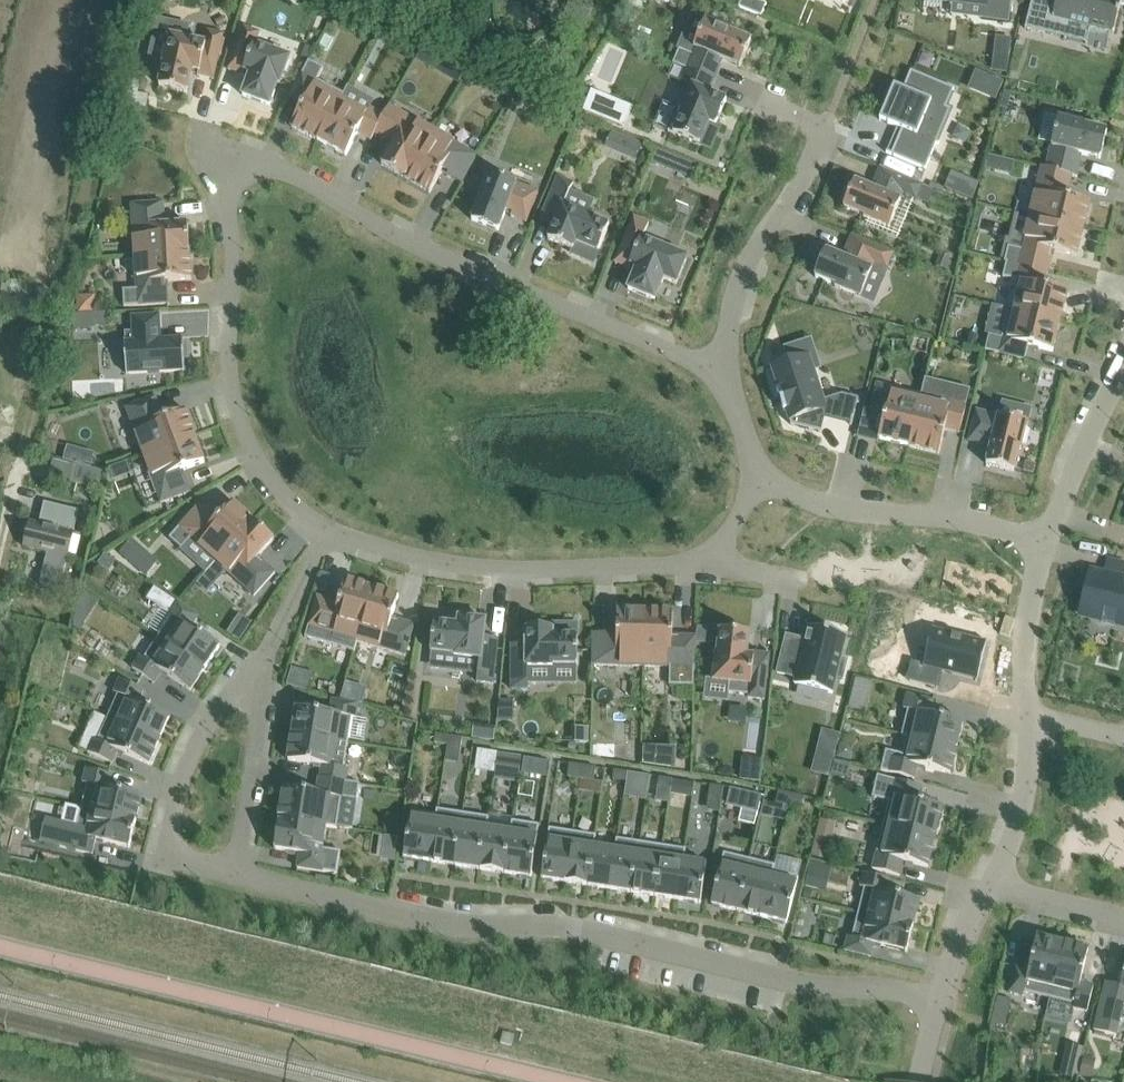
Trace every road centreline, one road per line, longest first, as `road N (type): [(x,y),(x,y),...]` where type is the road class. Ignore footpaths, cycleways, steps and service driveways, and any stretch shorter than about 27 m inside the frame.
road 1 (residential): [(723,371),(478,274),(237,153),(222,155),(216,165),(230,232),(228,335),(237,414),(255,461),(325,532)]
road 2 (residential): [(936,1001),(815,988),(585,931),(444,923),(234,873)]
road 3 (residential): [(566,1081),(0,946)]
road 4 (residential): [(325,532),(422,563),(508,572),(703,566)]
road 5 (residential): [(1042,544),(941,517),(829,506),(781,489),(757,466)]
road 6 (residential): [(723,371),(740,284),(810,167),(831,114)]
road 7 (residential): [(234,873),(166,856),(180,788),(201,738),(237,686),(254,681)]
road 8 (residential): [(1042,544),(1123,364)]
road 9 (residential): [(234,873),(265,706),(254,681)]
road 10 (residential): [(989,886),(1018,824),(1027,712)]
road 11 (residential): [(1027,712),(1025,636),(1042,544)]
road 12 (residential): [(254,681),(325,532)]
road 13 (residential): [(989,886),(1123,919)]
road 14 (residential): [(936,1001),(989,886)]

